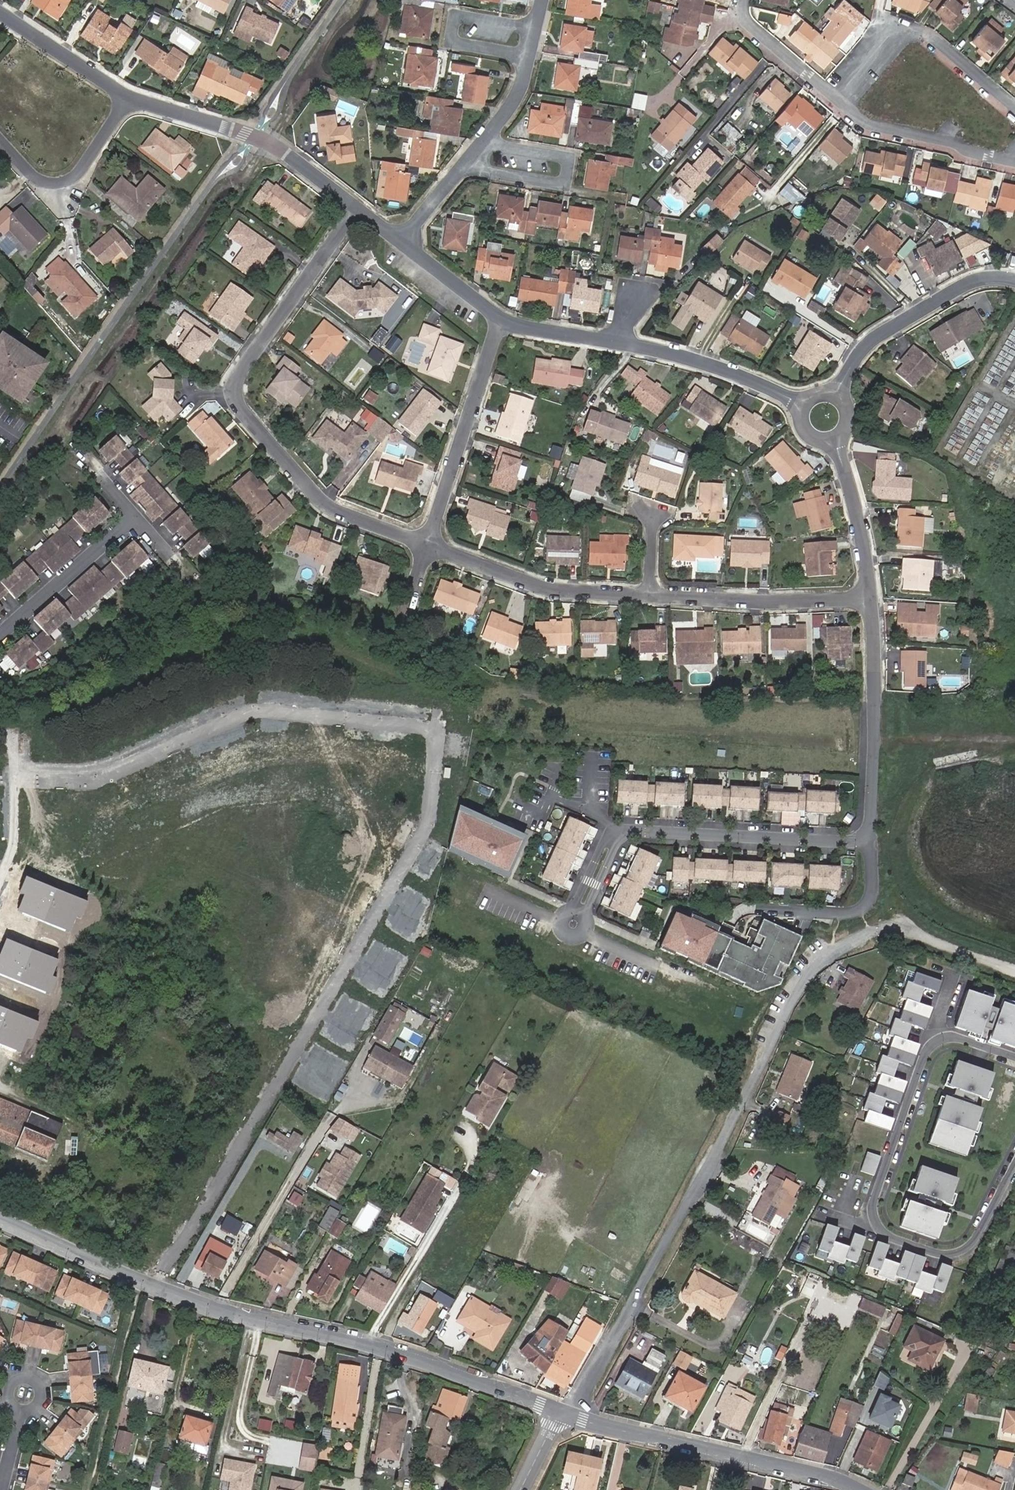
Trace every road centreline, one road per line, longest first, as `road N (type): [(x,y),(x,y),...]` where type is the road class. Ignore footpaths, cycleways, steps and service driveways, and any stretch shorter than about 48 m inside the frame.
road 1 (residential): [(0,1215),(201,1303),(374,1346),(560,1411)]
road 2 (residential): [(569,1415),(807,975),(835,950),(880,930)]
road 3 (residential): [(869,597),(875,728),(866,835),(848,841),(614,830)]
road 4 (residential): [(357,205),(235,379),(233,395),(322,503),(429,545)]
road 5 (residential): [(1014,1058),(945,1036),(928,1047),(872,1203),(875,1218),(885,1233),(956,1254),(977,1242),(1014,1167)]
road 6 (residential): [(500,317),(700,359),(803,405)]
road 7 (residential): [(569,1415),(815,1471),(856,1489)]
road 8 (residential): [(129,96),(255,136),(357,205)]
road 9 (residential): [(500,317),(429,545)]
road 10 (residential): [(429,545),(545,587),(647,594)]
road 11 (residential): [(834,393),(877,335),(968,281),(1014,279)]
road 12 (residential): [(647,594),(869,597)]
road 13 (residential): [(485,141),(568,155),(563,182),(464,166)]
road 14 (residential): [(537,25),(456,12),(451,42),(530,55)]
road 15 (residential): [(0,139),(40,181),(63,181),(81,172),(129,96)]
road 16 (residential): [(0,636),(143,520)]
road 17 (residential): [(844,99),(868,119),(1014,161)]
road 18 (residential): [(869,597),(865,547),(836,438)]
road 19 (residential): [(890,50),(912,26),(1014,106)]
road 20 (residential): [(0,12),(129,96)]
road 21 (residential): [(744,0),(740,16),(844,99)]
road 22 (residential): [(401,240),(500,317)]

